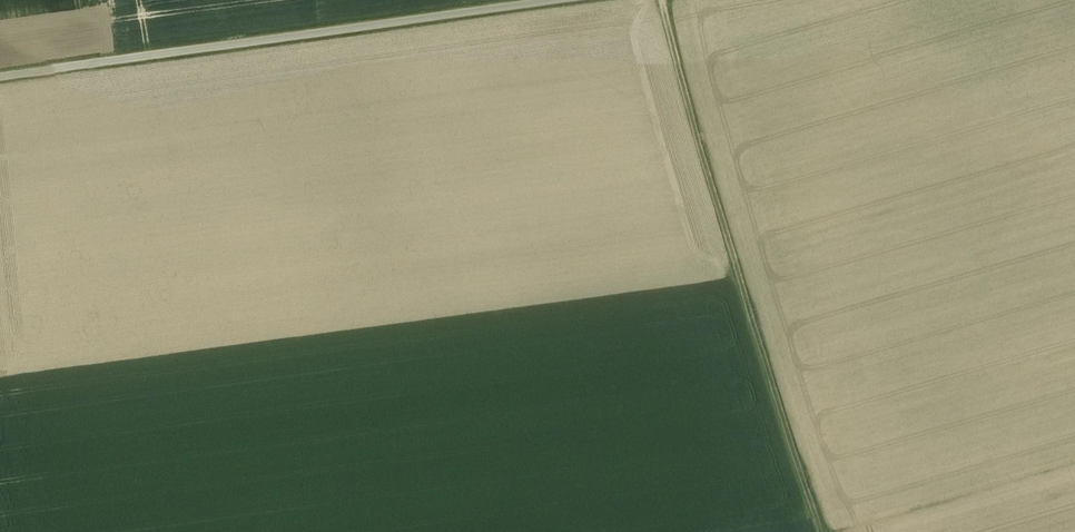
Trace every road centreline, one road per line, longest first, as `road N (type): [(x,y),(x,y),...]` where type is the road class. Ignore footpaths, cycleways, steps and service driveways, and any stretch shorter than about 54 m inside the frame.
road 1 (unclassified): [(566,0),(0,77)]
road 2 (track): [(821,531),(663,0)]

